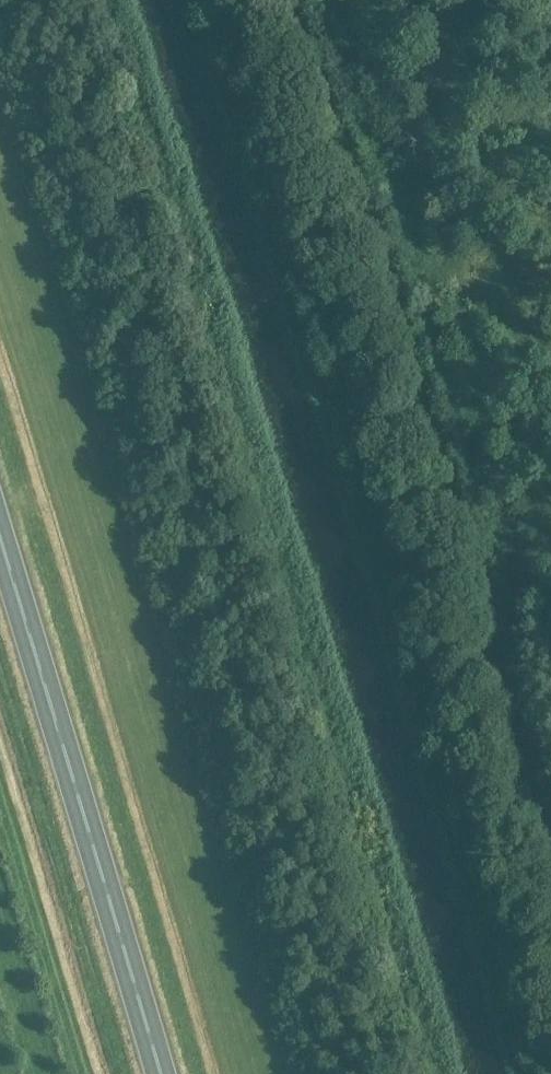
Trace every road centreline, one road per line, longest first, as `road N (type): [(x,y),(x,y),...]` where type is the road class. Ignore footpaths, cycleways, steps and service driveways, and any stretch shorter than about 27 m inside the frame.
road 1 (trunk): [(163,1073),(0,530)]

